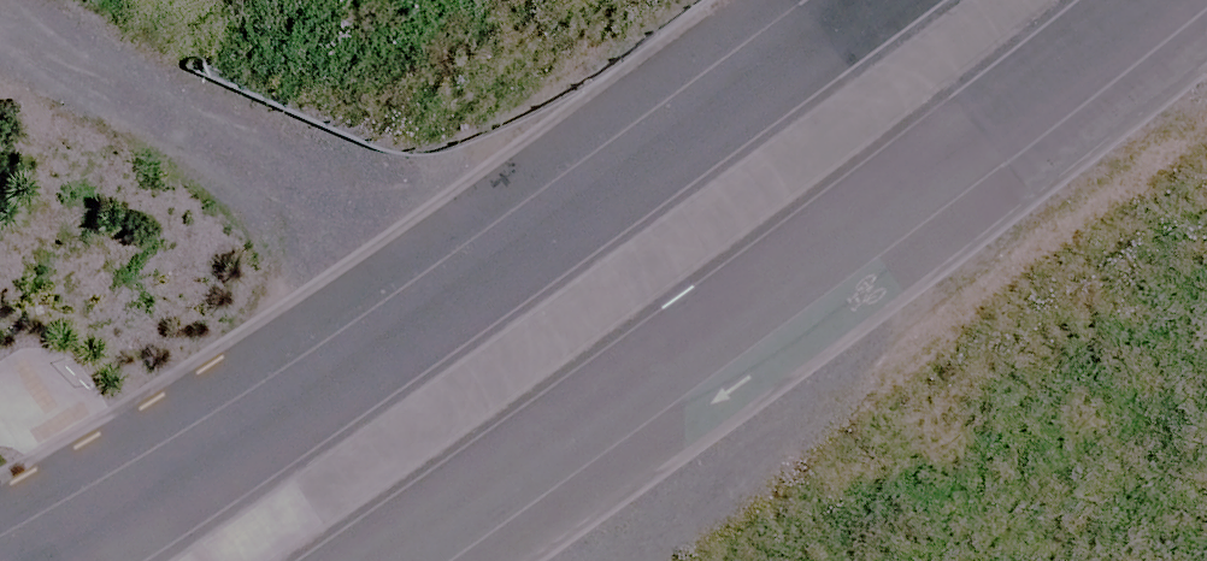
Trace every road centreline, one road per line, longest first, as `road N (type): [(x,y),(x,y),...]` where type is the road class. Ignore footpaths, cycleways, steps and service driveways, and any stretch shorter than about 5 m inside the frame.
road 1 (unclassified): [(37,560),(119,513),(859,0)]
road 2 (unclassified): [(1149,0),(393,560)]
road 3 (track): [(484,261),(0,35)]

